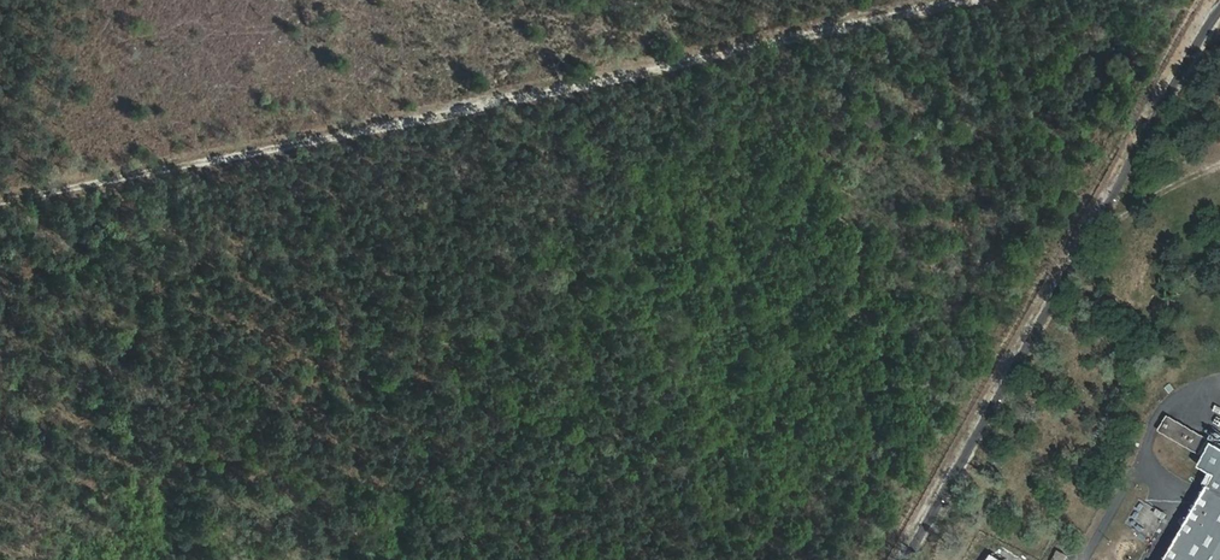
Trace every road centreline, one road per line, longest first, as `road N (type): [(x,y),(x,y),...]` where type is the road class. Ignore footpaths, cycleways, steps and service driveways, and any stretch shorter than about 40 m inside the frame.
road 1 (track): [(915,559),(1219,8)]

